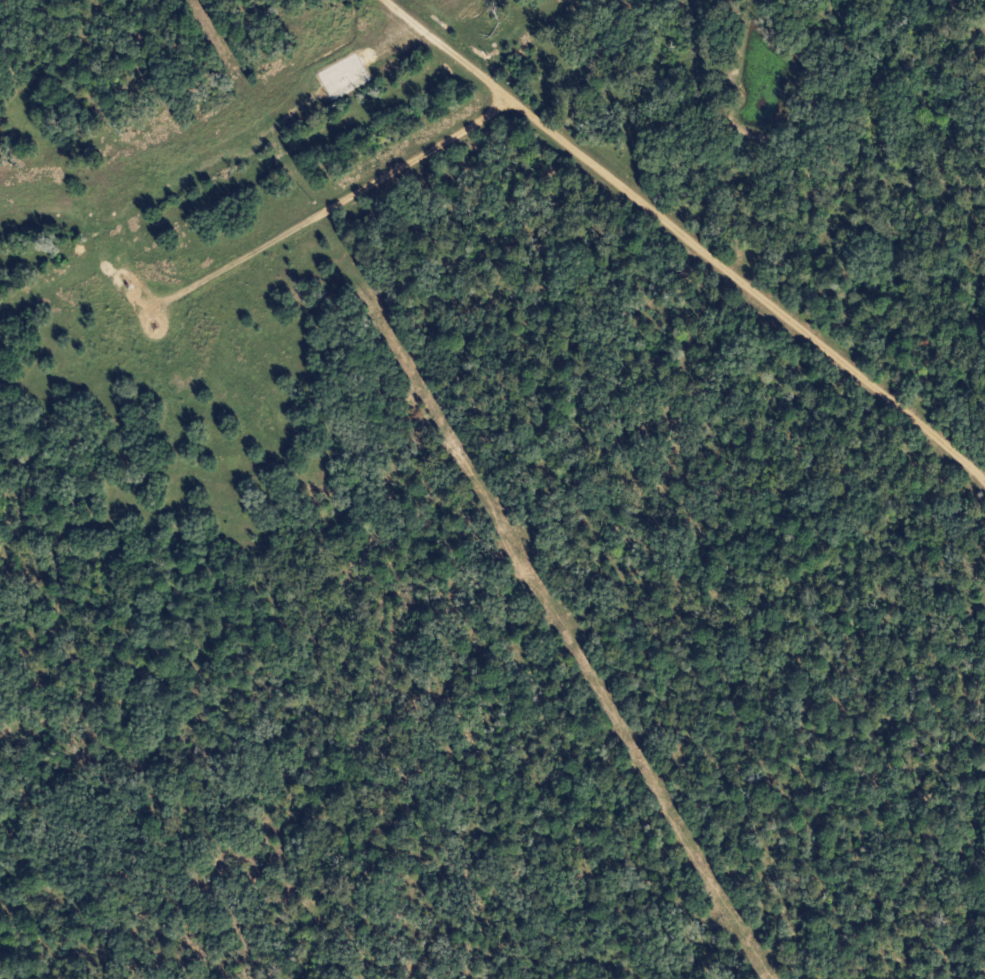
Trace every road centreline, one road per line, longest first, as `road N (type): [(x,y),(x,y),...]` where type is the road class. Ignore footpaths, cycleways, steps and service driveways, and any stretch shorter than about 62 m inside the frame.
road 1 (residential): [(984,484),(900,407),(516,105),(163,300)]
road 2 (residential): [(516,105),(386,0)]

